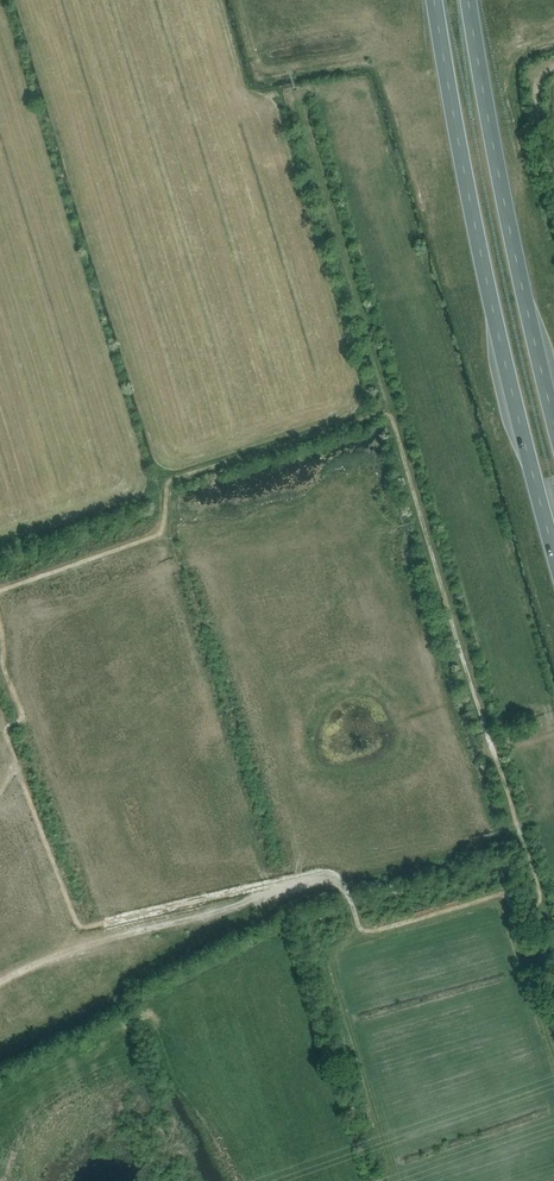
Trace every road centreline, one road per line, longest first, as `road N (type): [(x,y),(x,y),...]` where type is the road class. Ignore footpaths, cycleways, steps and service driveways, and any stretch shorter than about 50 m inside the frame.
road 1 (trunk): [(433,0),(482,254),(553,549)]
road 2 (trunk): [(553,423),(468,0)]

